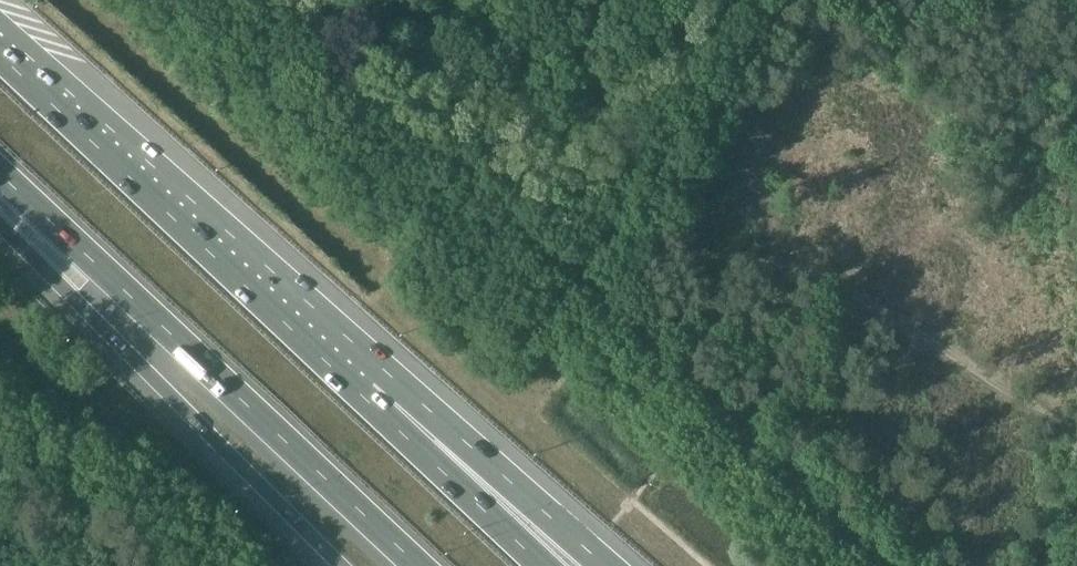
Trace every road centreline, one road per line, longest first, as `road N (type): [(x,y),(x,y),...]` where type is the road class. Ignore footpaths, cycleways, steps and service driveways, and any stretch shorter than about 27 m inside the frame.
road 1 (motorway): [(0,182),(414,565)]
road 2 (motorway): [(0,189),(68,295),(341,565)]
road 3 (motorway): [(368,384),(0,38)]
road 4 (motorway): [(595,565),(368,384)]
road 5 (motorway): [(555,565),(368,384)]

